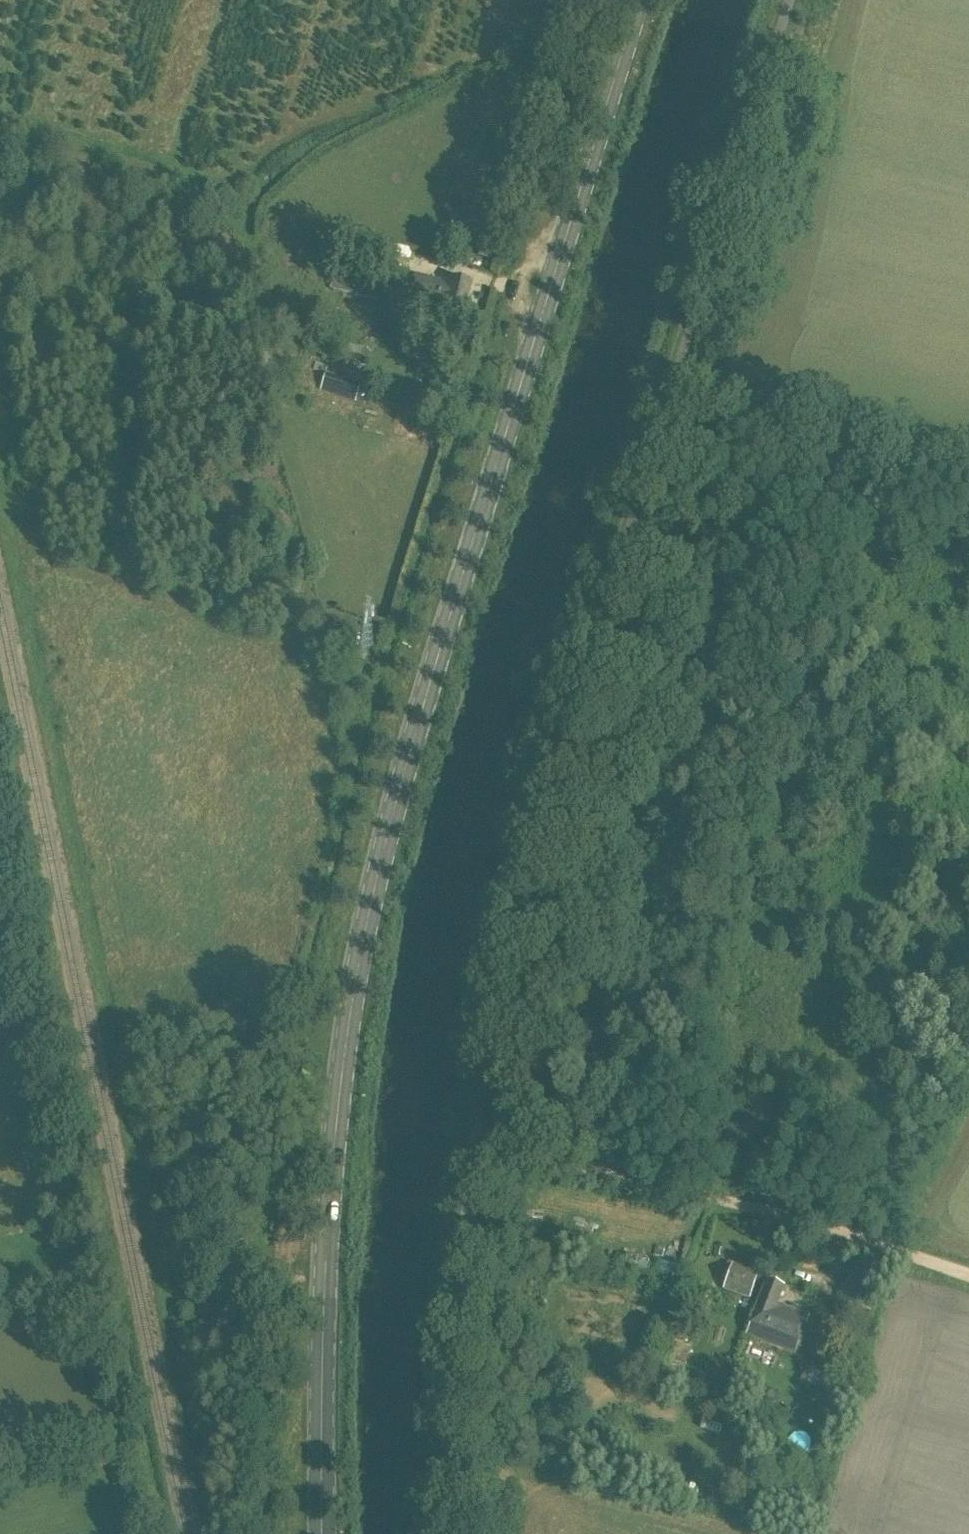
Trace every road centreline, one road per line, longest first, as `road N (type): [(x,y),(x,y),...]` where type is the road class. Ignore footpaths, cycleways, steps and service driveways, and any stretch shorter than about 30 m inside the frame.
road 1 (secondary): [(322,1533),(327,1231),(343,1075),(381,840),(639,0)]
road 2 (track): [(472,1143),(791,1215),(968,1273)]
road 3 (track): [(663,422),(809,446),(968,487)]
road 4 (unclassified): [(457,1438),(472,1143)]

